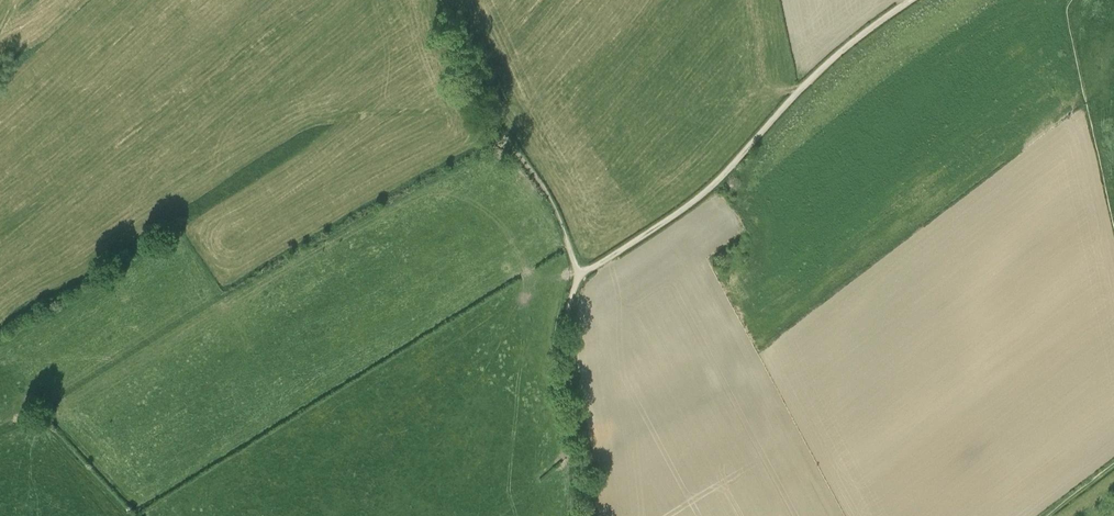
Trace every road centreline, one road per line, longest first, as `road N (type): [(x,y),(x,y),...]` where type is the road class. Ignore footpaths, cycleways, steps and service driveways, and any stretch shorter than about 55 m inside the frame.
road 1 (track): [(577,273),(689,205),(811,78),(911,0)]
road 2 (track): [(577,273),(552,202),(497,127),(443,0)]
road 3 (track): [(577,273),(565,353),(587,515)]

